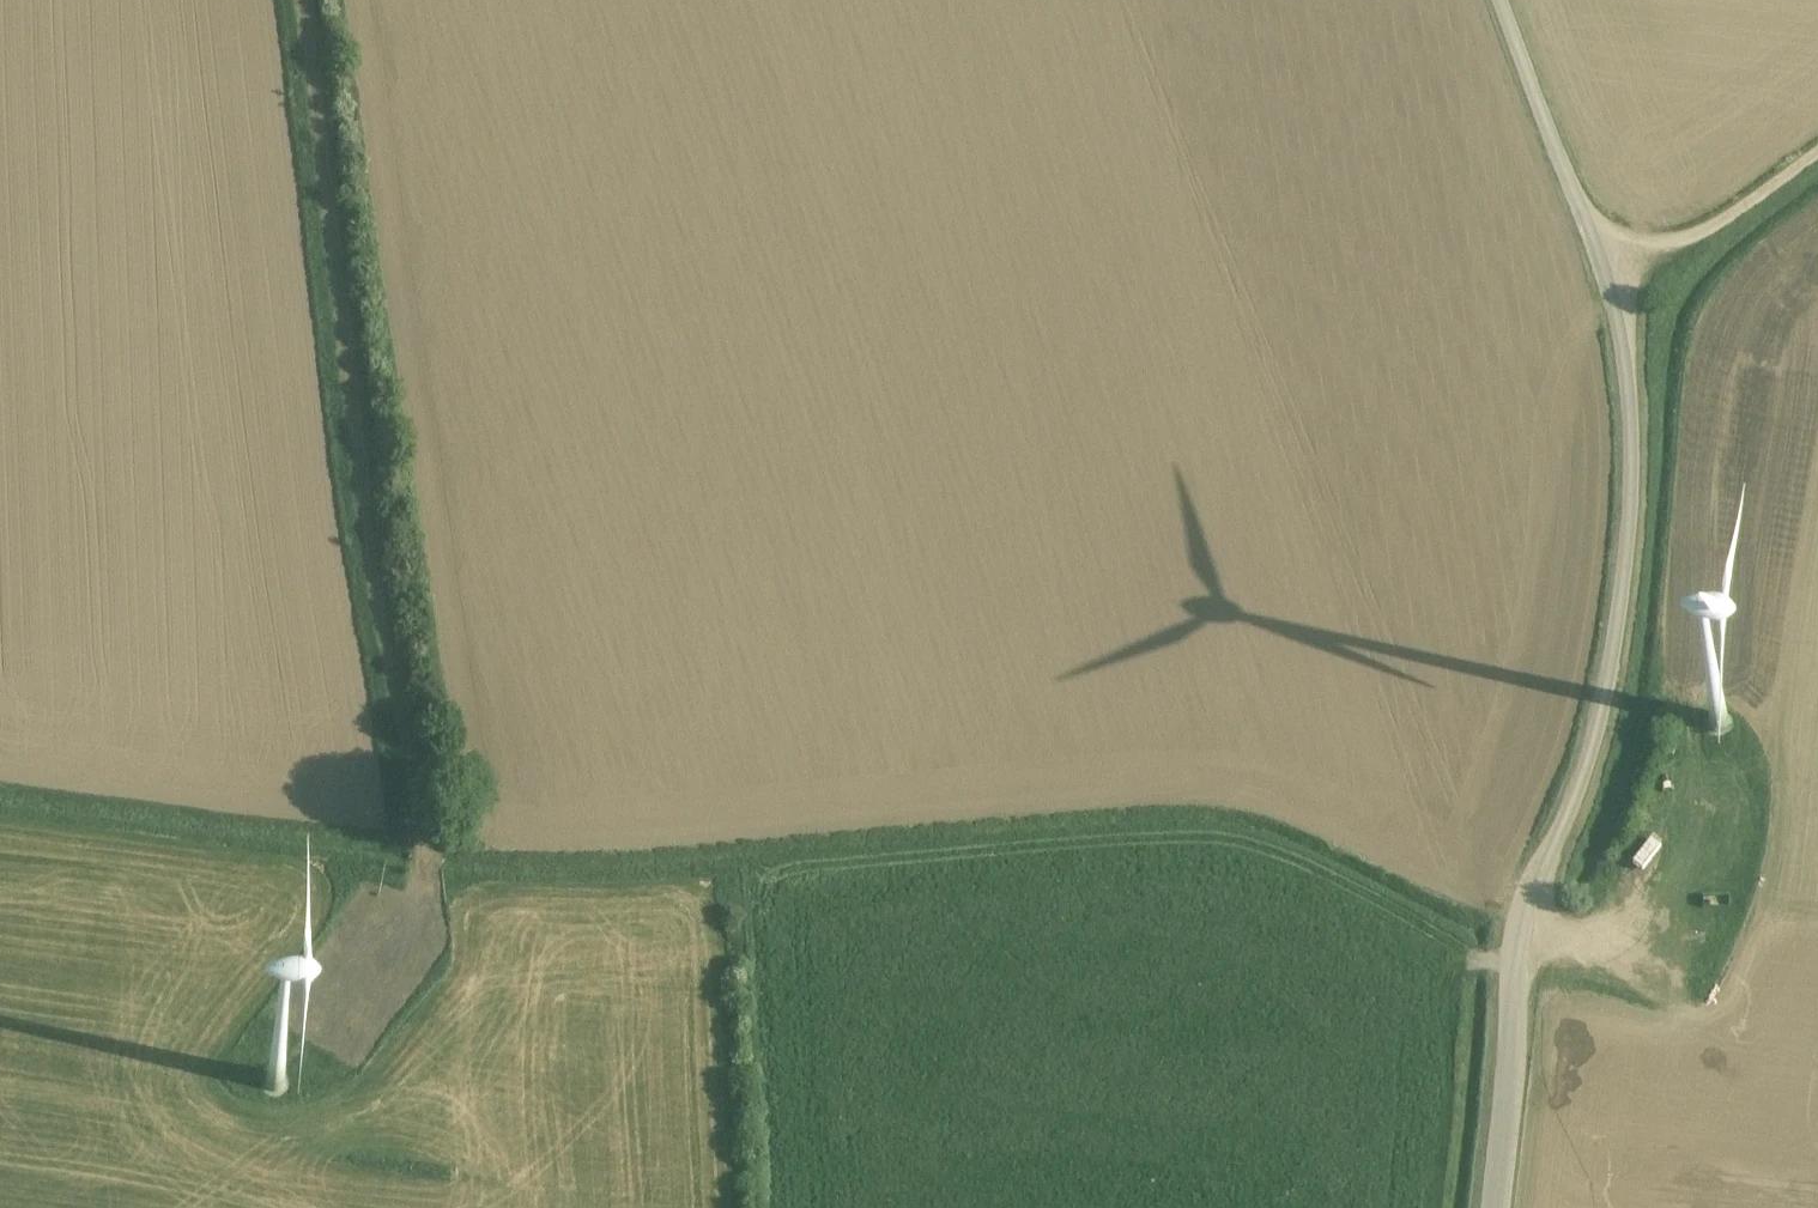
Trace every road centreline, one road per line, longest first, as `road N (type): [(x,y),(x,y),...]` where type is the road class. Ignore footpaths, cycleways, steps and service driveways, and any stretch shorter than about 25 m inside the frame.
road 1 (unclassified): [(1497,1207),(1522,927),(1591,769),(1622,626),(1635,430),(1627,342),(1500,0)]
road 2 (track): [(305,0),(423,837)]

